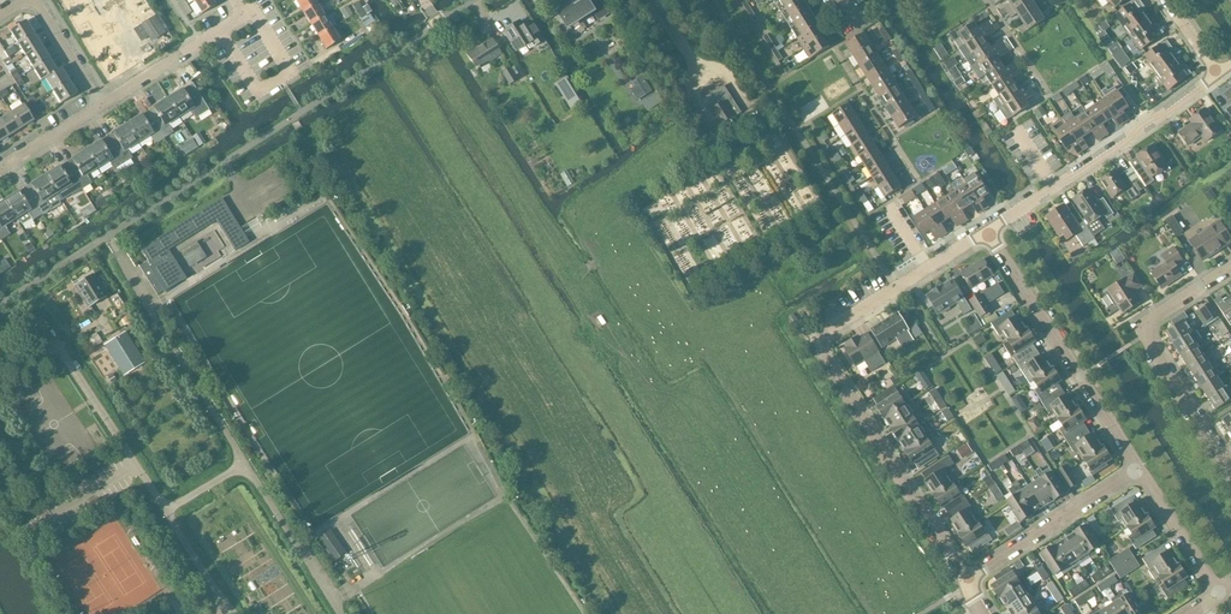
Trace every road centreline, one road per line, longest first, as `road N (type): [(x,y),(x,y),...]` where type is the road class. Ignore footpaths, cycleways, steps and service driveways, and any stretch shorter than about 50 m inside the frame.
road 1 (residential): [(0,305),(437,23)]
road 2 (residential): [(968,578),(816,342),(897,291)]
road 3 (residential): [(897,291),(714,0)]
road 4 (residential): [(1139,469),(987,232)]
road 5 (residential): [(1230,468),(1150,342),(1149,321),(1230,264)]
road 6 (residential): [(968,578),(1139,469)]
road 7 (residential): [(1055,188),(1216,77)]
road 8 (residential): [(103,106),(245,17),(234,0)]
road 9 (residential): [(103,106),(37,5),(0,18)]
road 10 (residential): [(1219,594),(1139,469)]
road 11 (residential): [(1050,96),(1013,120),(1055,188)]
road 12 (residential): [(0,169),(103,106)]

